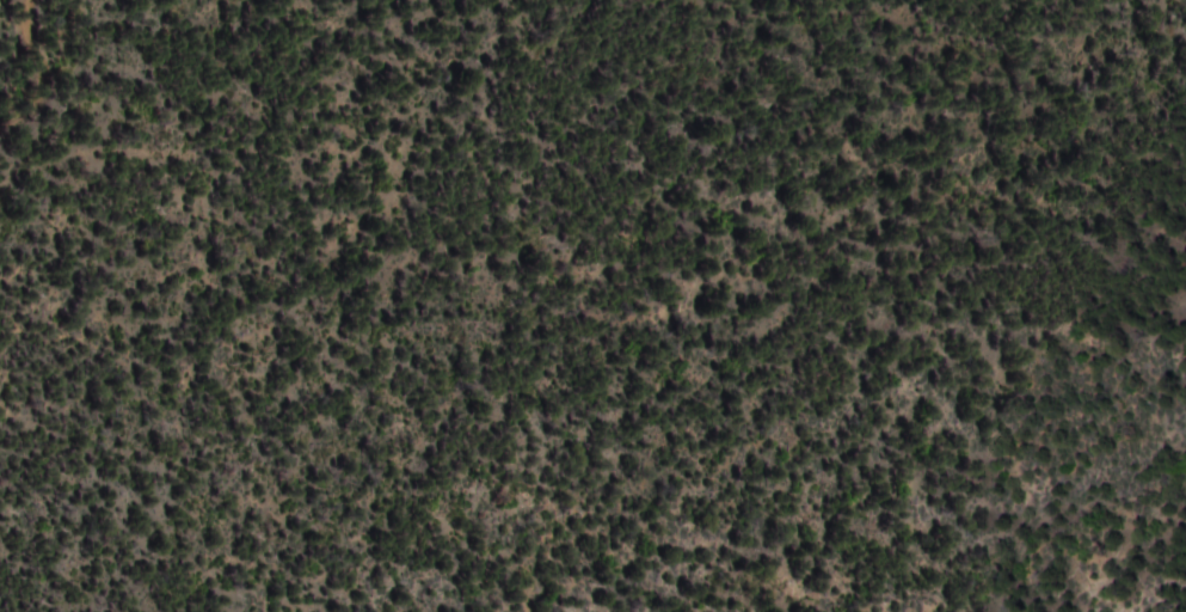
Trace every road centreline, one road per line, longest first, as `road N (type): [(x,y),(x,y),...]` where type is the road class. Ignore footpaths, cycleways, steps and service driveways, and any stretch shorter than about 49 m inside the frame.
road 1 (track): [(600,258),(246,65),(98,78),(0,128)]
road 2 (track): [(0,122),(42,74),(23,16),(28,0)]

